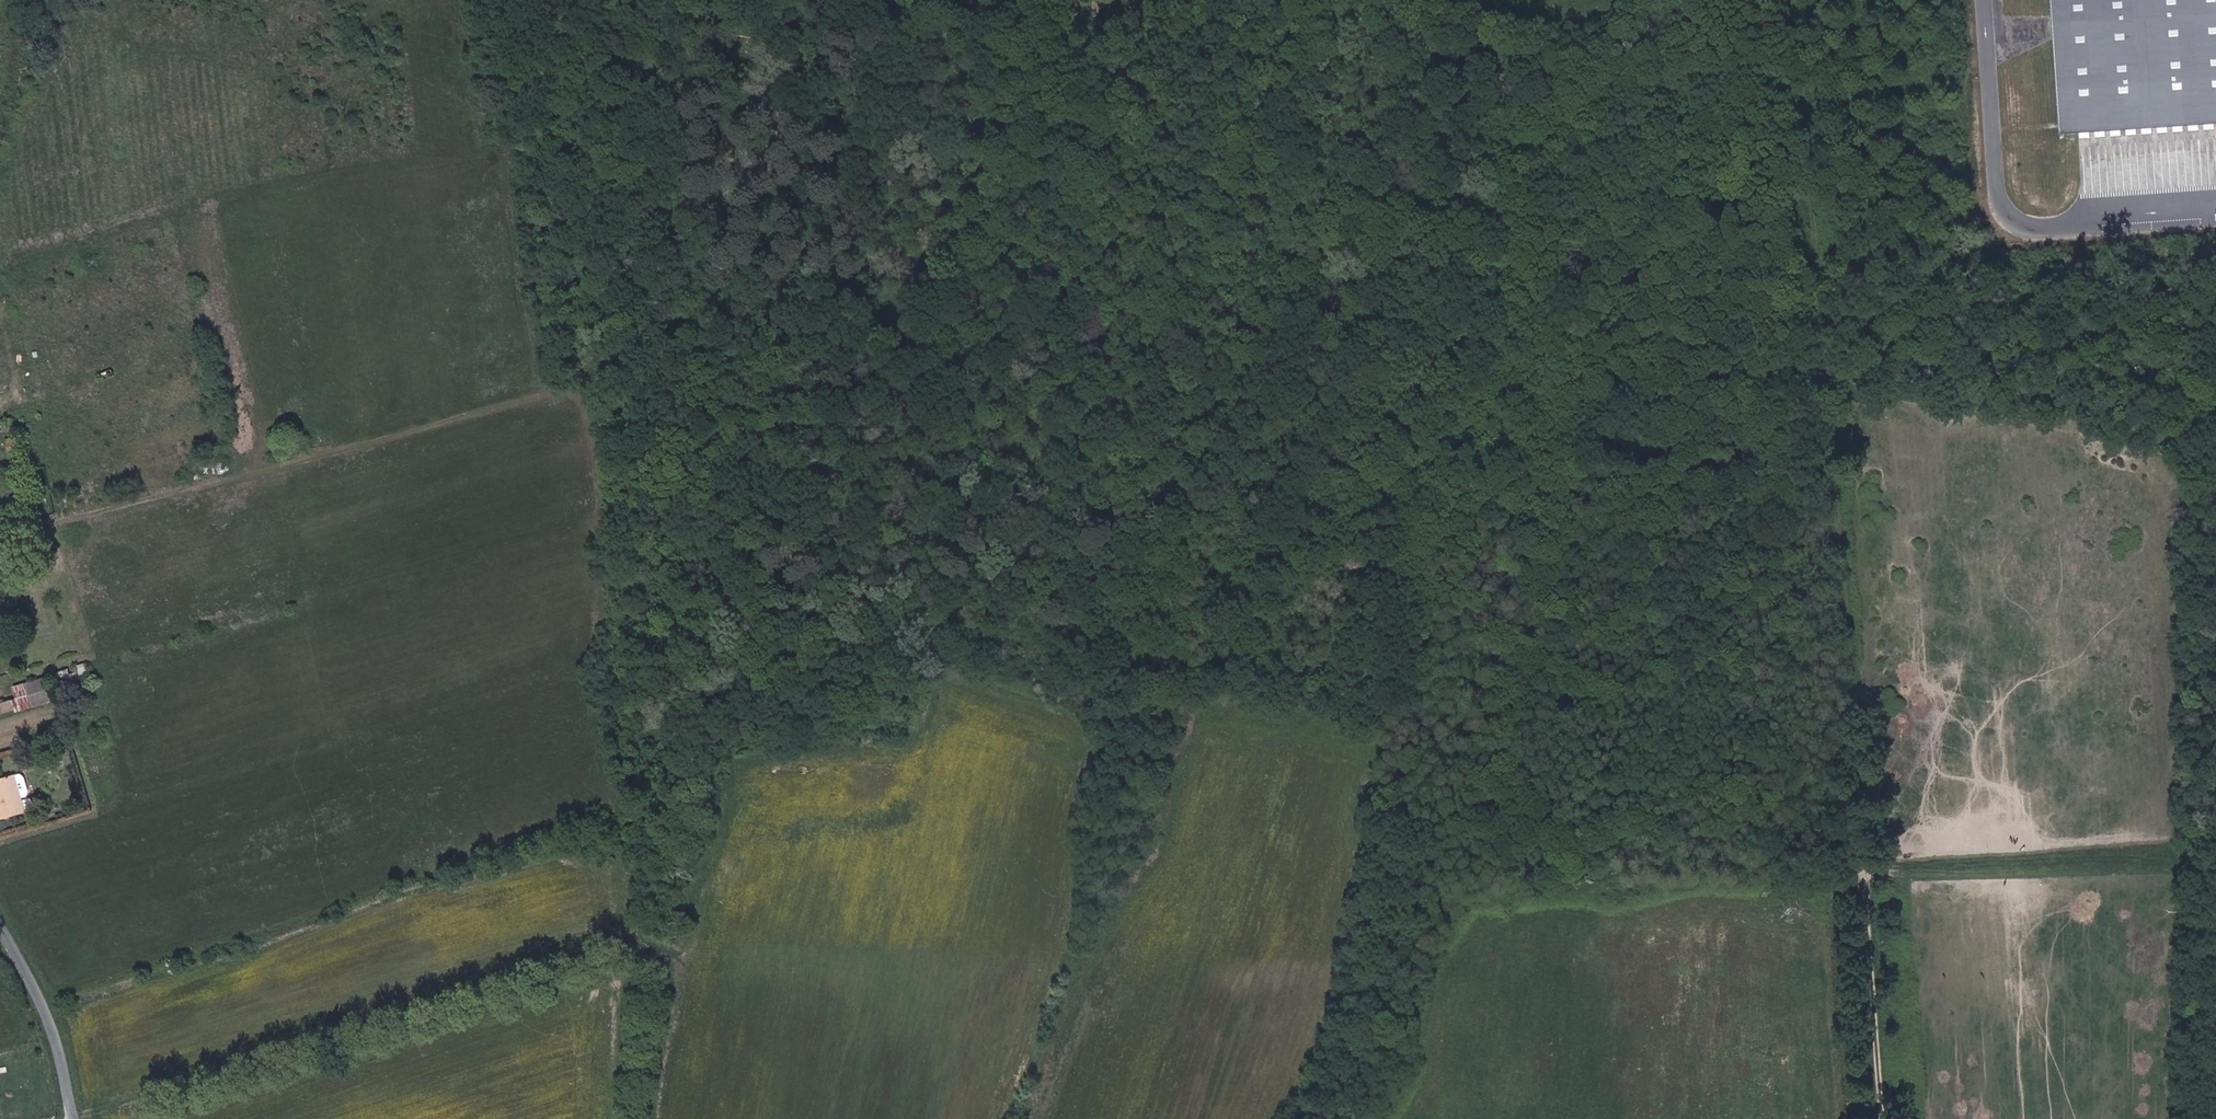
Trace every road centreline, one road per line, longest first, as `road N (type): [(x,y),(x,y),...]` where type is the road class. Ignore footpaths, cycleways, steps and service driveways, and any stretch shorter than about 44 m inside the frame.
road 1 (unclassified): [(0,920),(41,993),(77,1118)]

